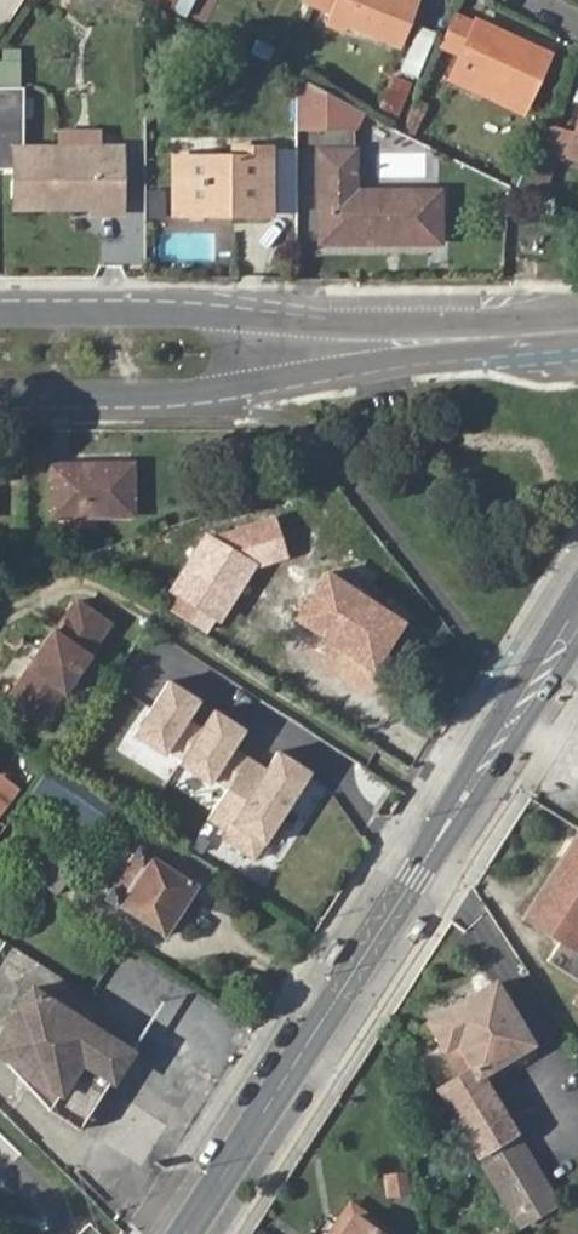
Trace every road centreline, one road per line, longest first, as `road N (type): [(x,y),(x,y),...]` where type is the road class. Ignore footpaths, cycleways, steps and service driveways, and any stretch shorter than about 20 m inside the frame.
road 1 (primary): [(185,1233),(577,618)]
road 2 (tertiary): [(0,395),(198,392),(385,345)]
road 3 (tertiary): [(385,345),(194,314),(0,313)]

